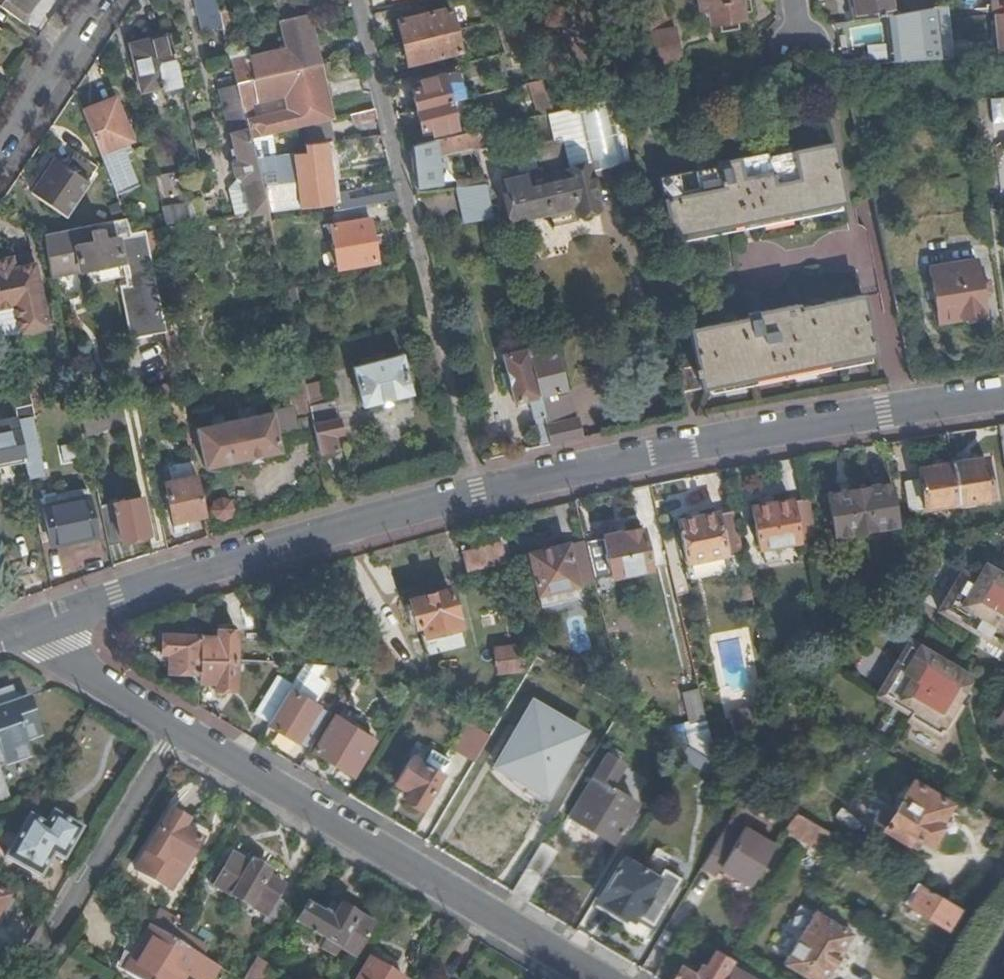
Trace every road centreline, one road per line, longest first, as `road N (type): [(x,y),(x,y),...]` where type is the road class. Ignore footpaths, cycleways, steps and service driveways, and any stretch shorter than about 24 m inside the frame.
road 1 (tertiary): [(1003,395),(627,457),(475,494)]
road 2 (residential): [(357,0),(475,494)]
road 3 (residential): [(179,728),(597,978)]
road 4 (tertiary): [(475,494),(363,521),(52,620)]
road 5 (residential): [(33,978),(179,728)]
road 6 (residential): [(0,182),(112,0)]
road 7 (residential): [(52,620),(109,686),(179,728)]

